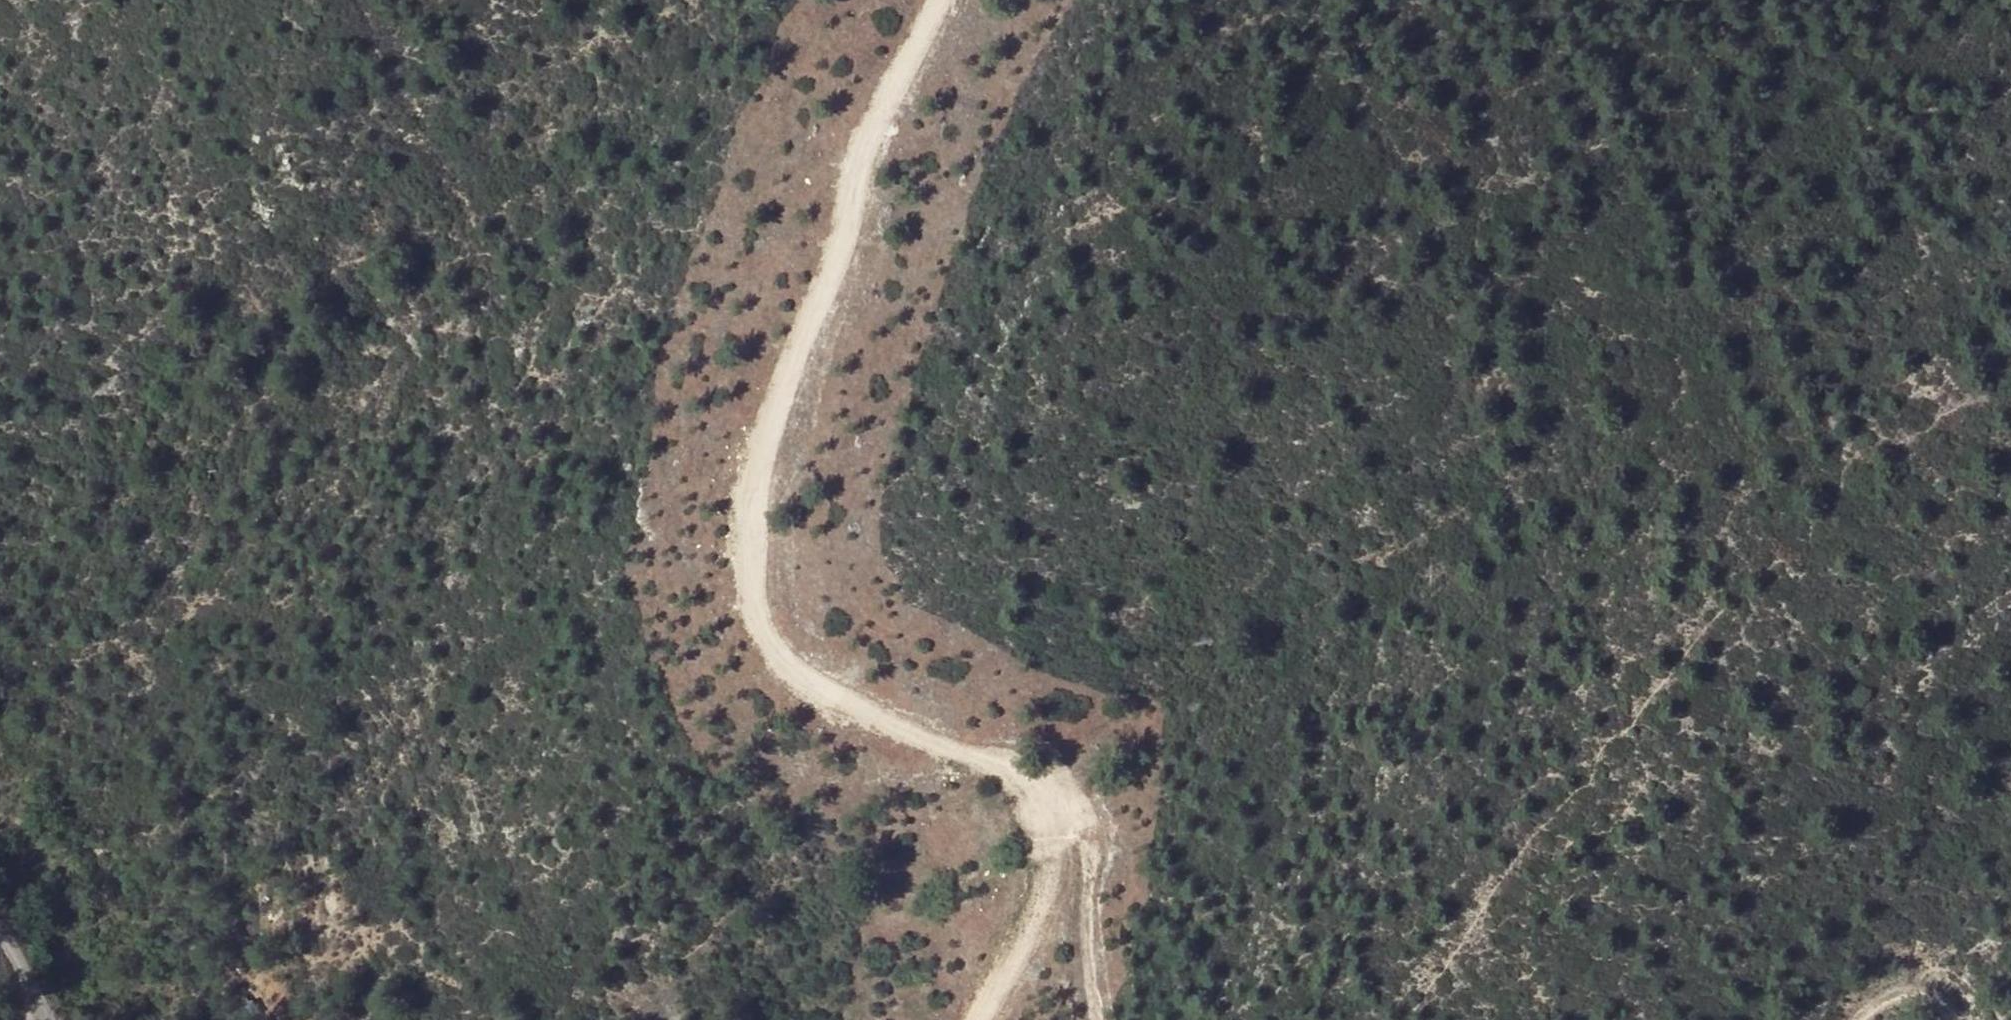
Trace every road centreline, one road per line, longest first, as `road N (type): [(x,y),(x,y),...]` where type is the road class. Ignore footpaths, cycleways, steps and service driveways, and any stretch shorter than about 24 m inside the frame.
road 1 (track): [(988,1019),(1048,919),(1057,852),(1048,816),(1013,775),(874,723),(787,667),(759,616),(755,529),(795,380),(957,0)]

